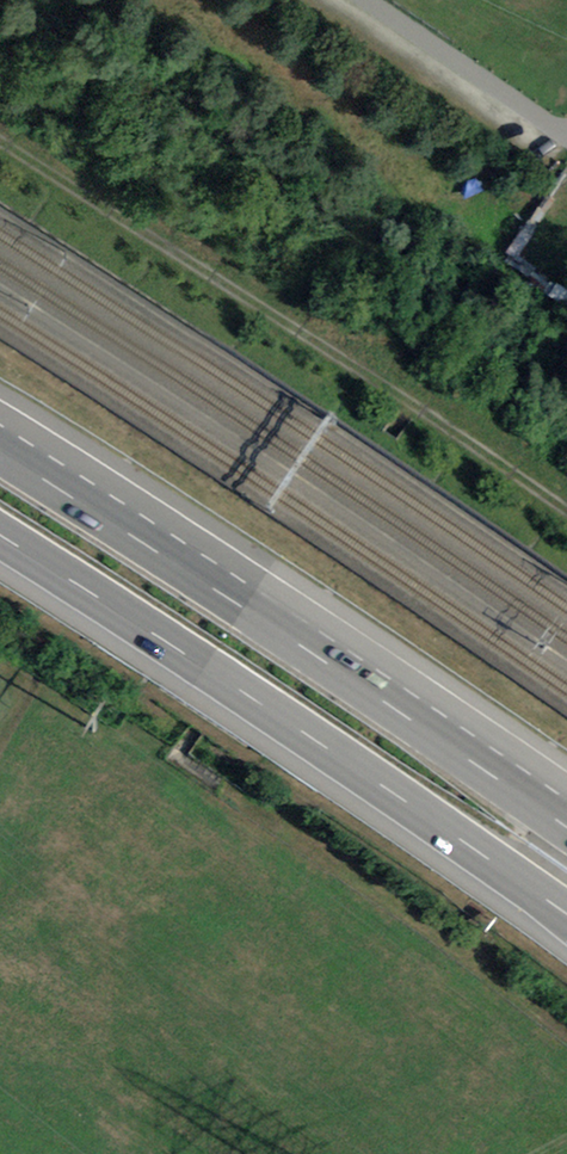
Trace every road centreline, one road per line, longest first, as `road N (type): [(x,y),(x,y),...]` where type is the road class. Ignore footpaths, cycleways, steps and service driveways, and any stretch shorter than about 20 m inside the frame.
road 1 (motorway): [(0,537),(206,667),(566,916)]
road 2 (motorway): [(566,828),(0,451)]
road 3 (track): [(0,145),(385,387),(566,515)]
road 4 (unclassified): [(367,0),(566,133)]
road 5 (track): [(387,900),(566,1039)]

